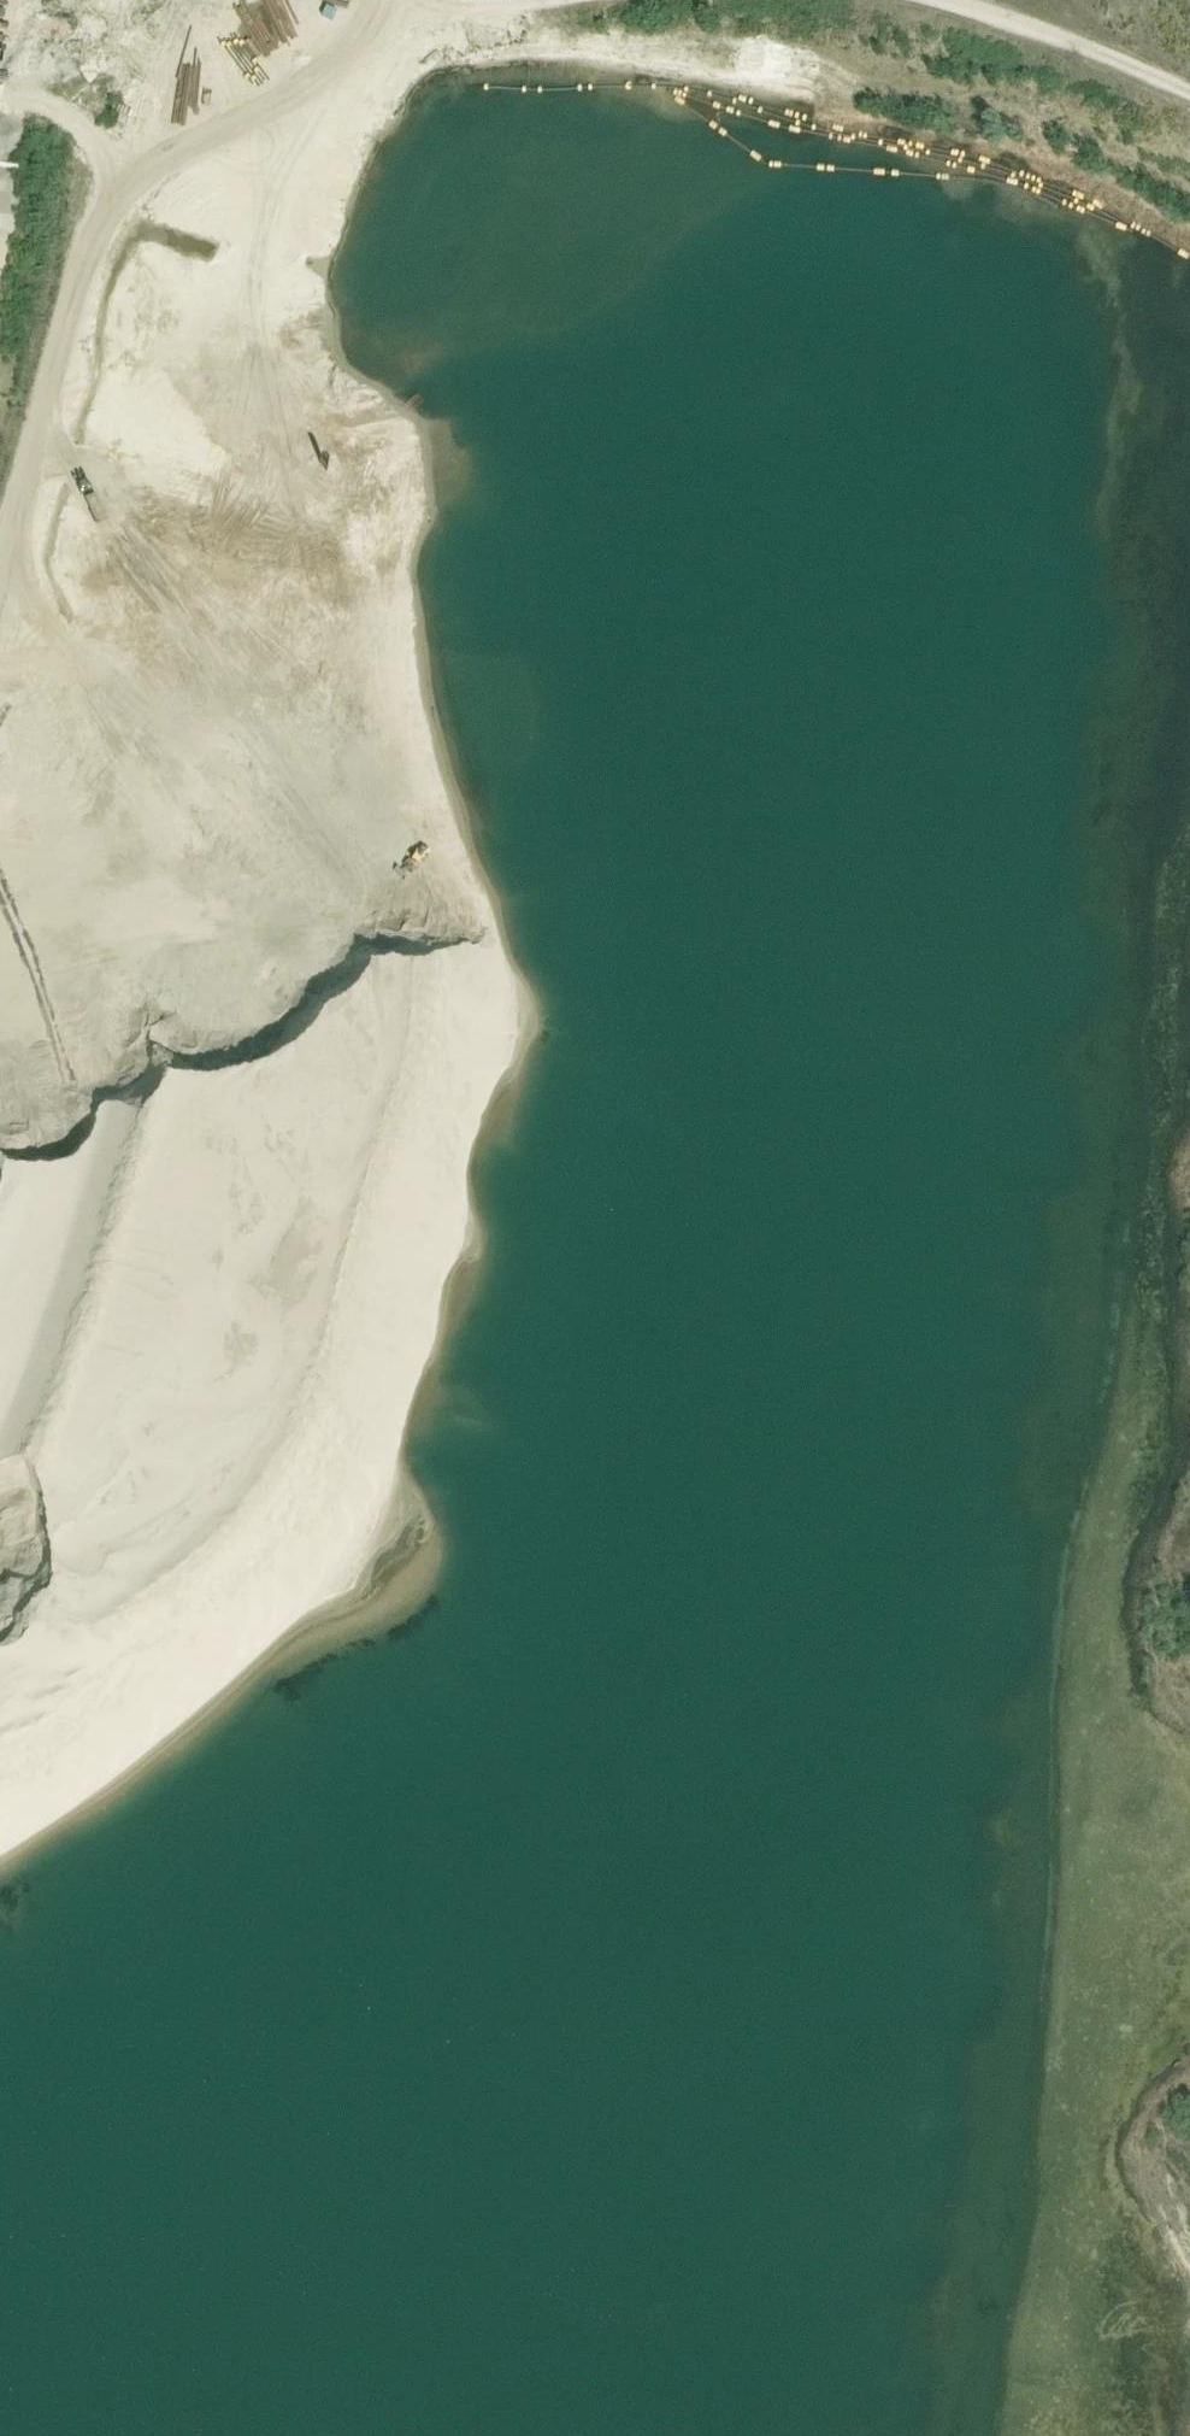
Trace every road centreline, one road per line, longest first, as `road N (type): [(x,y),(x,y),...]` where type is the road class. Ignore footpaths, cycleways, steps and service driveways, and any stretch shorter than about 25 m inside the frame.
road 1 (track): [(930,0),(1013,22),(1189,94)]
road 2 (track): [(400,0),(493,9),(574,0)]

